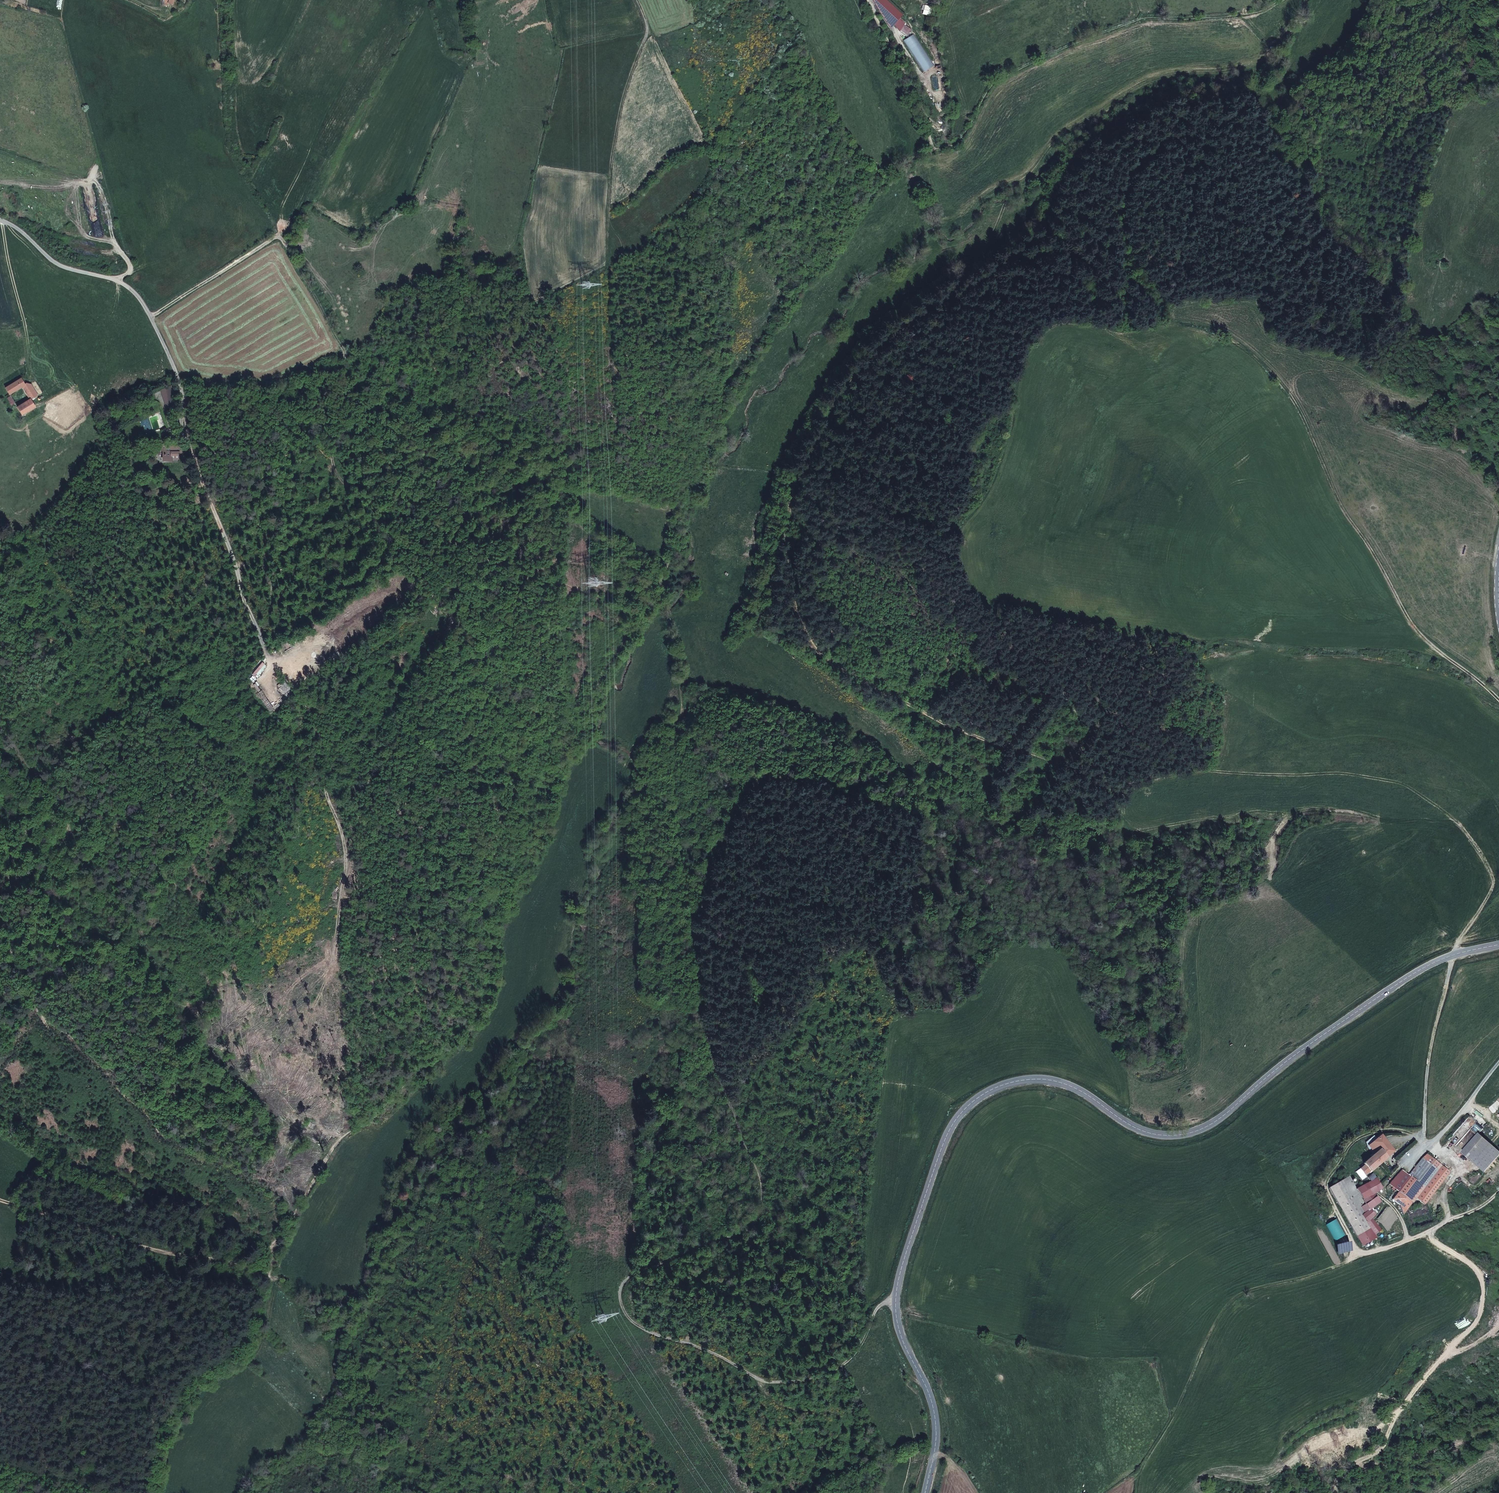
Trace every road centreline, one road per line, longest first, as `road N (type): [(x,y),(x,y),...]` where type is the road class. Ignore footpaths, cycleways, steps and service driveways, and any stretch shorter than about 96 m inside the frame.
road 1 (secondary): [(1498,944),(1451,955),(1392,987),(1189,1133),(1146,1132),(1085,1093),(1042,1079),(998,1086),(964,1110),(944,1142),(897,1292),(899,1330),(936,1421),(925,1492)]
road 2 (track): [(1498,1189),(1409,1241),(1232,1302),(1138,1474)]
road 3 (track): [(637,0),(647,28),(610,170),(609,266)]
road 4 (track): [(180,381),(126,284),(56,264),(0,218)]
road 5 (track): [(0,1199),(219,1259)]
road 6 (track): [(1428,1145),(1422,1125),(1433,1030),(1451,955)]
road 7 (track): [(27,366),(0,223)]

